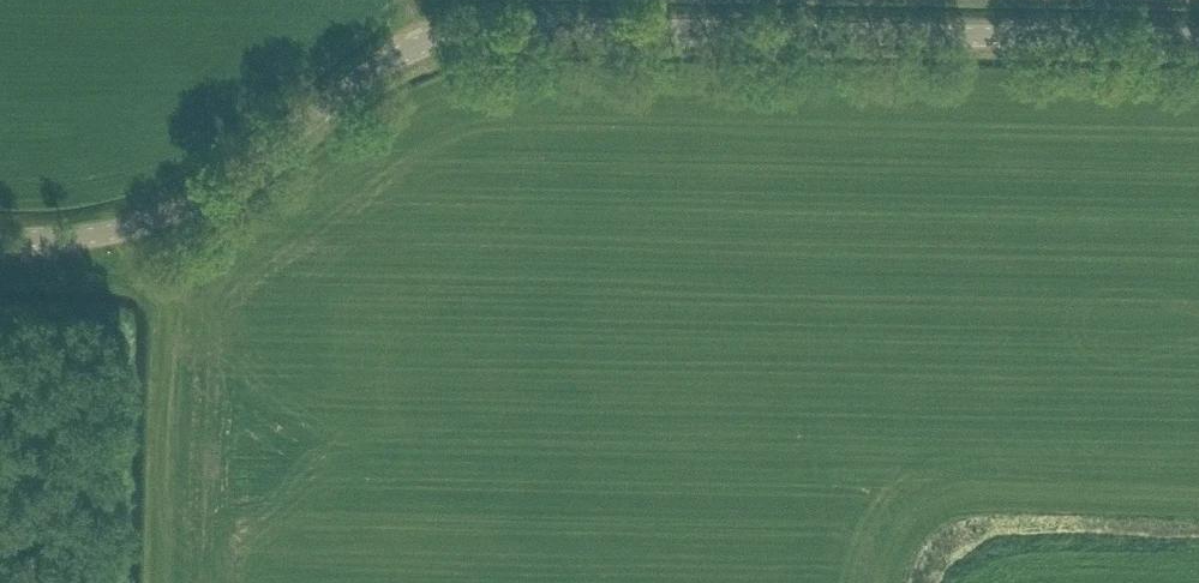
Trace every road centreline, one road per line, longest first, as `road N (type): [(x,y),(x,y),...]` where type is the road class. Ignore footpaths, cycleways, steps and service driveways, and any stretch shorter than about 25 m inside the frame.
road 1 (unclassified): [(0,236),(118,228),(190,202),(376,65),(476,28),(1198,47)]

